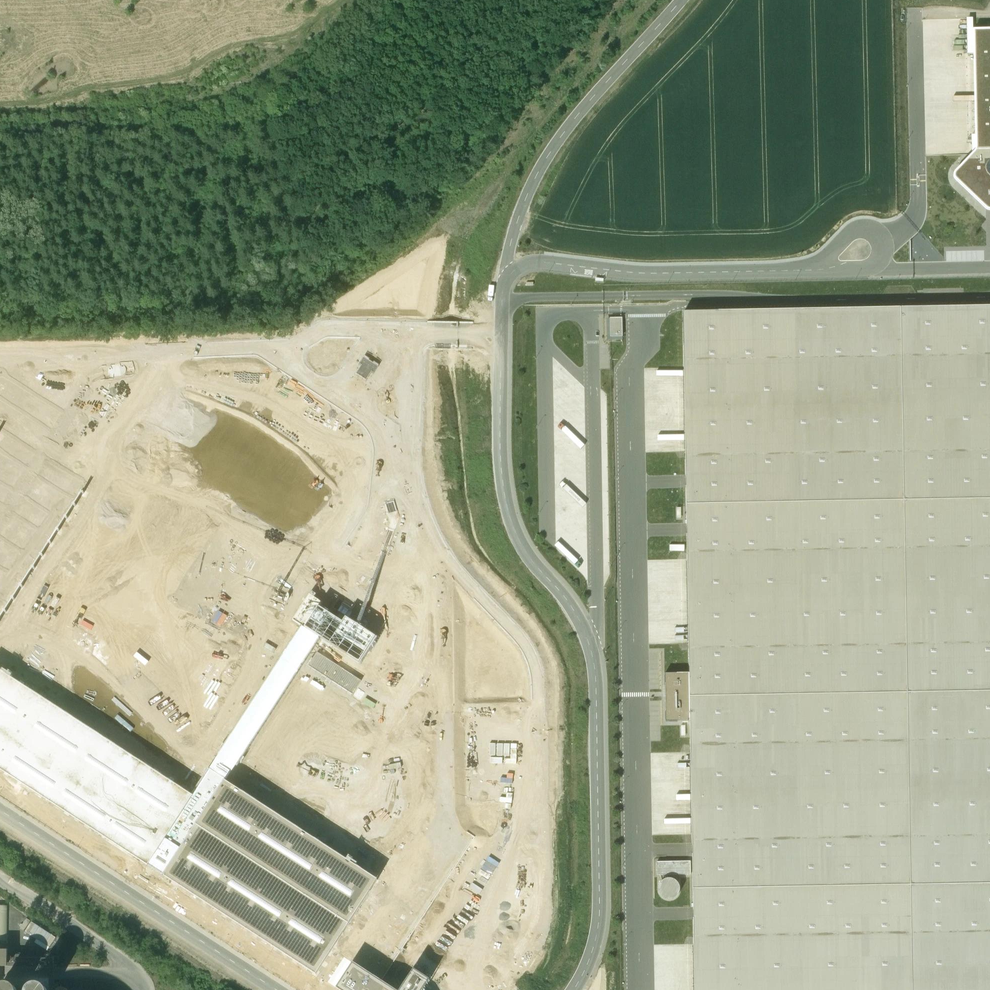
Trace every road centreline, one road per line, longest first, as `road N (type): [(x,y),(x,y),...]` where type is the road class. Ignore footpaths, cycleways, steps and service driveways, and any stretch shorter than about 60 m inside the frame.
road 1 (unclassified): [(576,989),(592,960),(600,911),(594,660),(579,619),(534,562),(509,510),(500,452),(504,286),(533,262),(654,274),(808,270)]
road 2 (unclassified): [(275,989),(0,811)]
road 3 (unclassified): [(808,270),(880,268),(884,243),(870,227),(848,231),(832,252)]

